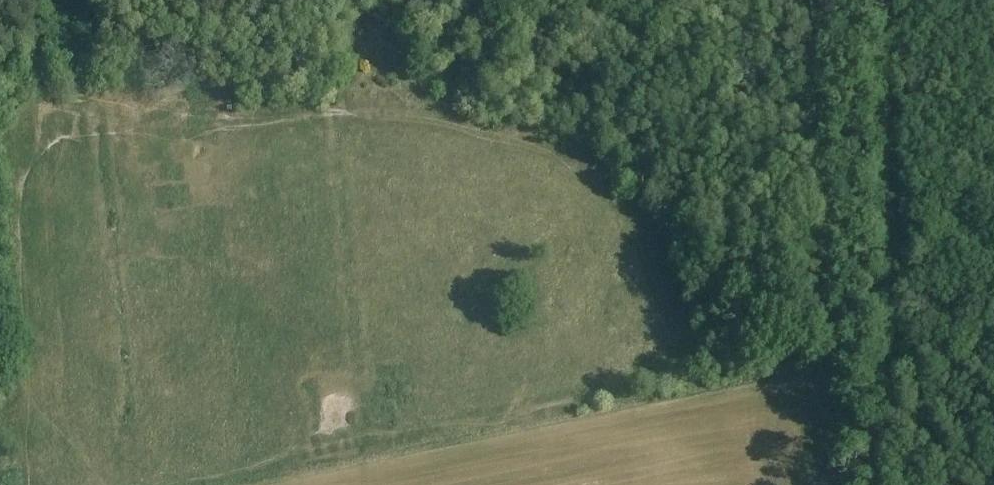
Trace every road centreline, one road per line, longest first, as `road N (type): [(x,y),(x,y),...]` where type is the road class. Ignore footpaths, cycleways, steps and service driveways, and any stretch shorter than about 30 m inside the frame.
road 1 (track): [(872,0),(886,279),(874,484)]

